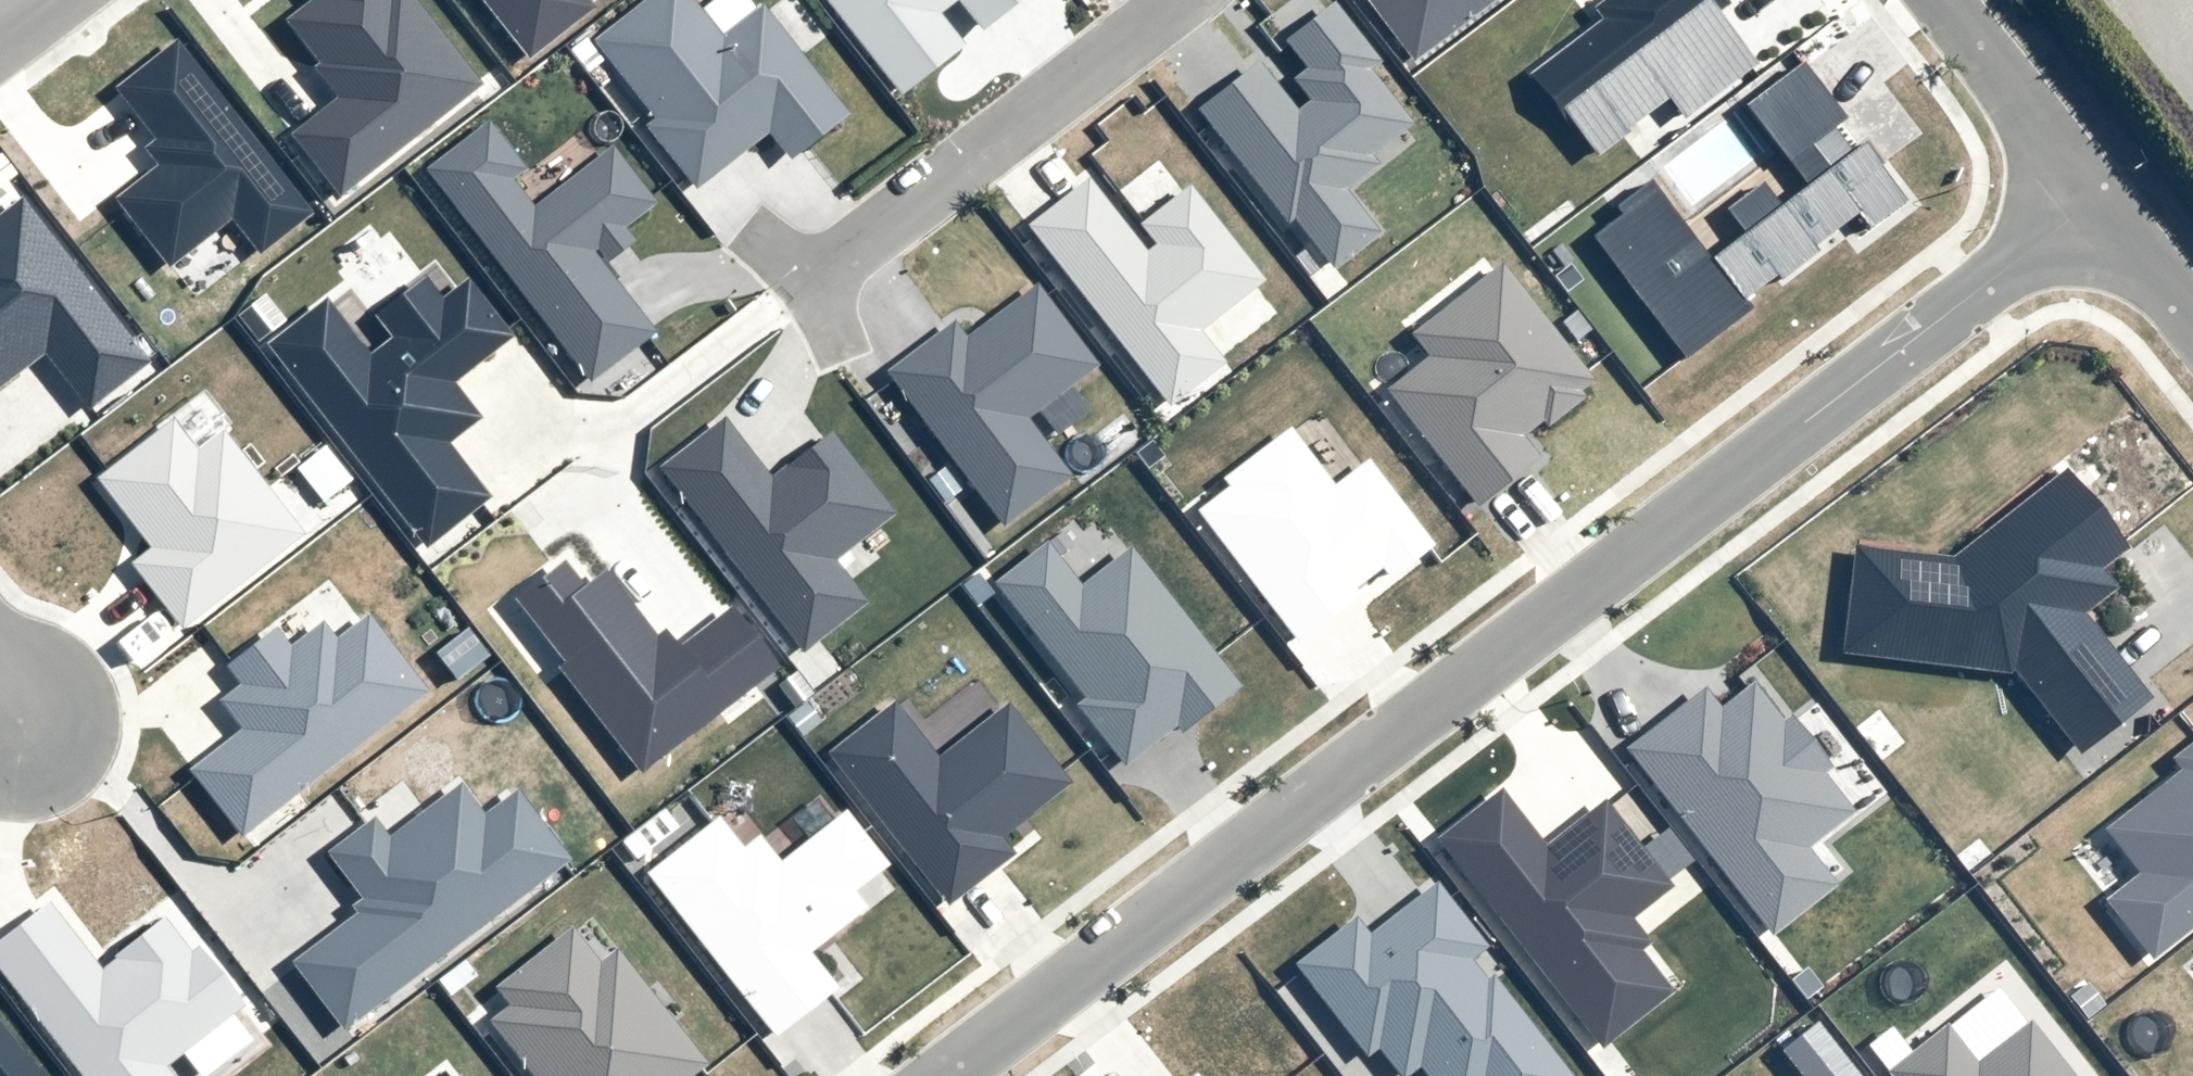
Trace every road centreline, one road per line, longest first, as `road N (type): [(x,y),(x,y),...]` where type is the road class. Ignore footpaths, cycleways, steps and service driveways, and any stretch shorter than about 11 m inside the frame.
road 1 (residential): [(2096,194),(939,1075)]
road 2 (residential): [(1177,0),(807,286)]
road 3 (residential): [(2096,194),(1943,0)]
road 4 (residential): [(2192,320),(2096,194)]

